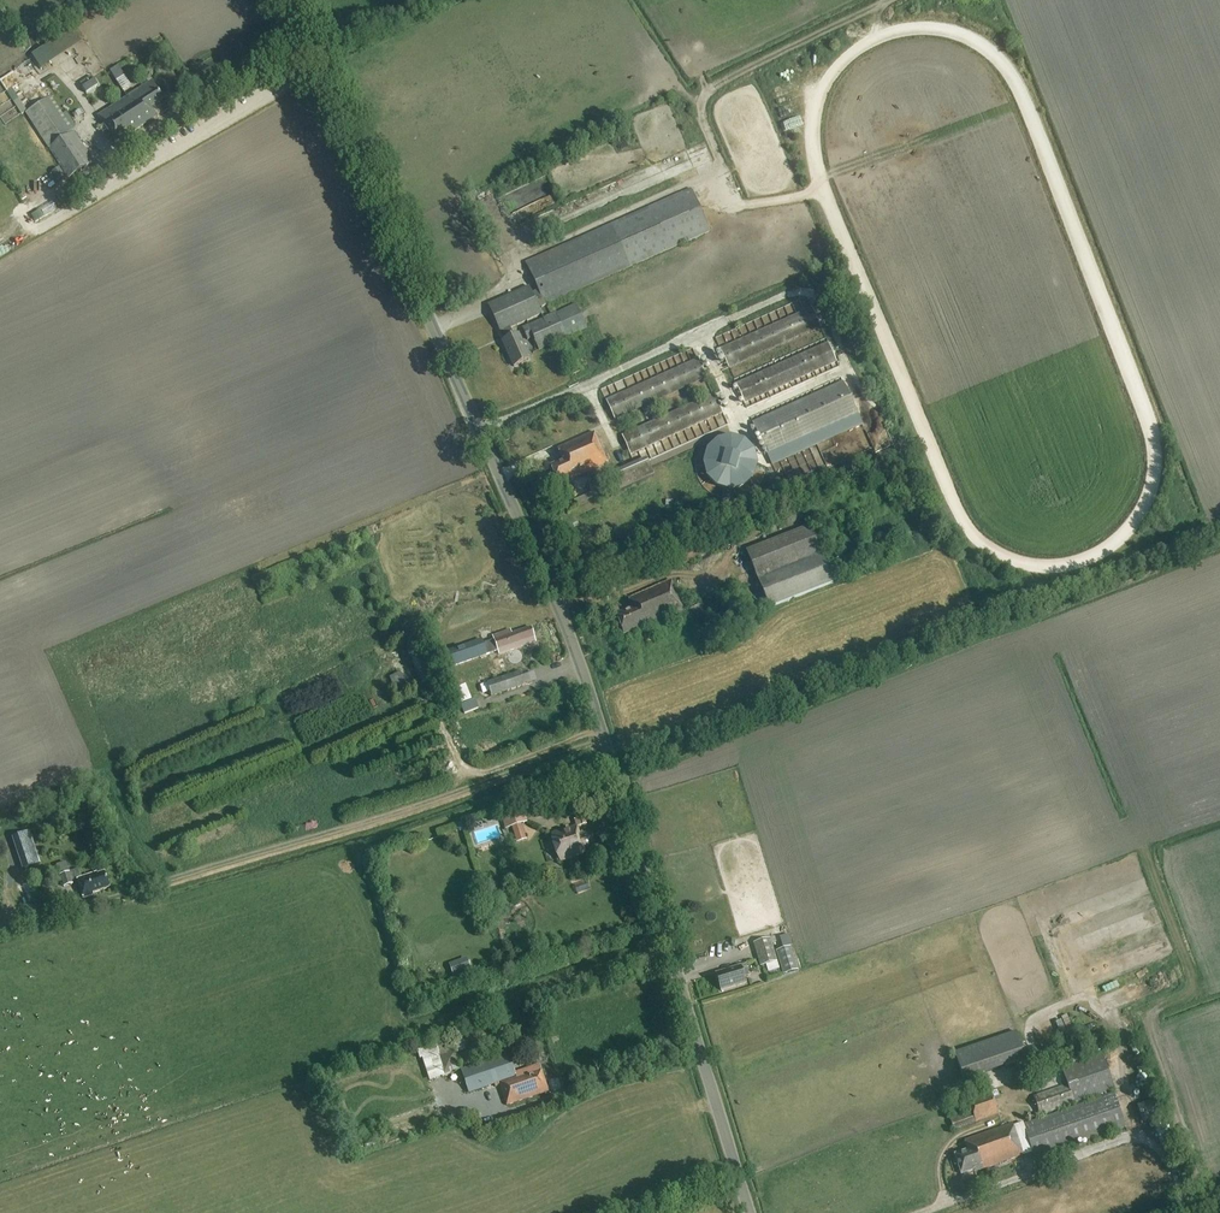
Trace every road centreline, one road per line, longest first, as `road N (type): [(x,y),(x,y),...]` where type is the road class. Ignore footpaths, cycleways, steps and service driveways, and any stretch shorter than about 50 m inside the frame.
road 1 (track): [(821,195),(969,536),(1007,560),(1052,567),(1097,554),(1123,536),(1154,479),(1154,431),(1011,73),(988,51),(945,31),(913,29),(867,43),(822,89),(810,135),(813,167)]
road 2 (tertiary): [(750,1212),(573,645),(286,0)]
road 3 (track): [(606,739),(113,898)]
road 4 (track): [(603,731),(473,772),(414,680),(380,649)]

